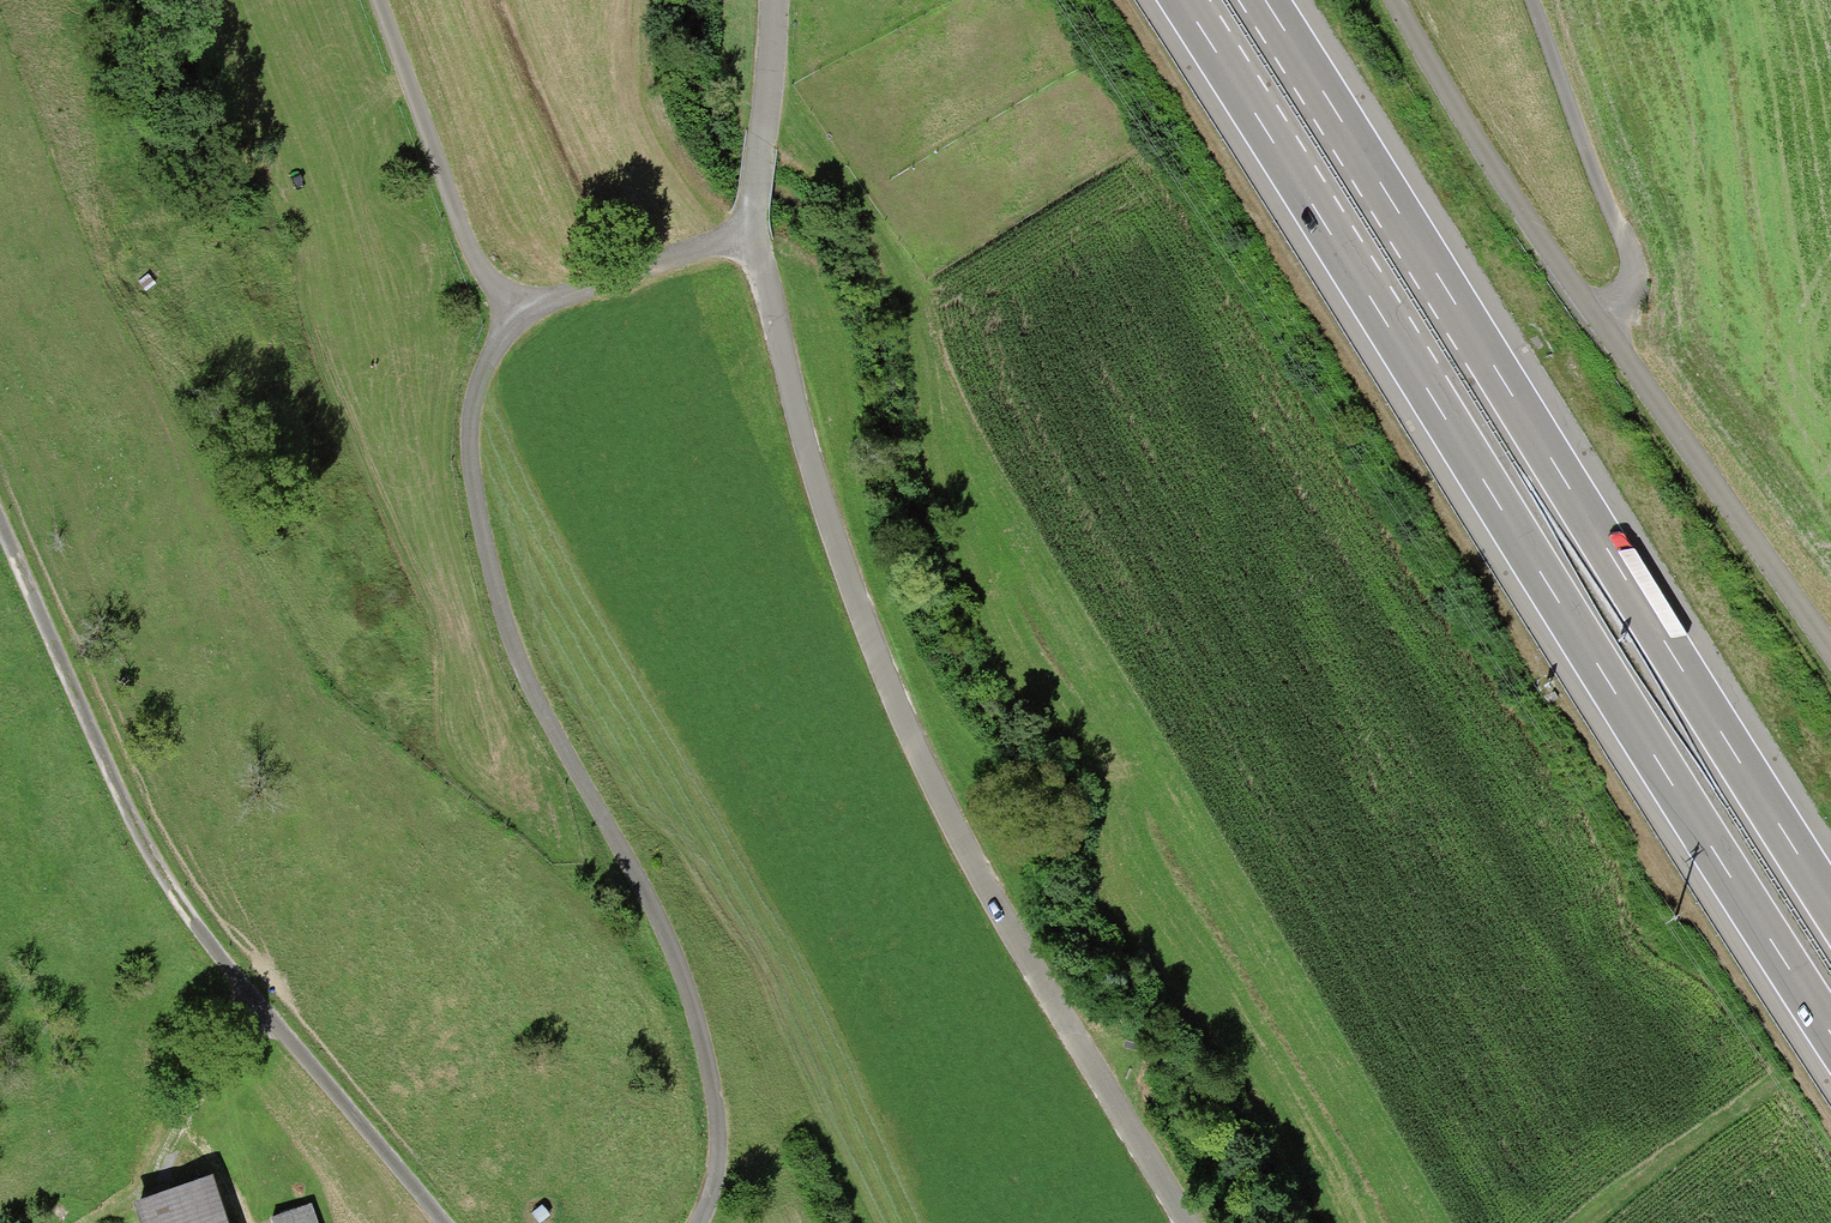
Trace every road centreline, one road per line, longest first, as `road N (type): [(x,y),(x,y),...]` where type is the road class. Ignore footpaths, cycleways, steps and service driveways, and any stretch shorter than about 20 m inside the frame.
road 1 (unclassified): [(773,0),(754,232),(795,407),(848,572),(938,797),(1022,955),(1187,1222)]
road 2 (track): [(754,232),(518,314),(492,349),(471,408),(479,520),(501,613),(526,678),(660,923),(705,1043),(719,1147),(701,1222)]
road 3 (motorway): [(1179,0),(1830,1034)]
road 4 (motorway): [(1830,906),(1266,0)]
road 5 (track): [(0,546),(107,787),(171,905),(443,1222)]
road 6 (track): [(1830,659),(1596,326),(1386,0)]
road 7 (track): [(1596,326),(1625,294),(1627,265),(1531,0)]
road 8 (track): [(518,314),(485,277),(381,0)]
road 9 (track): [(1576,1222),(1761,1091)]

